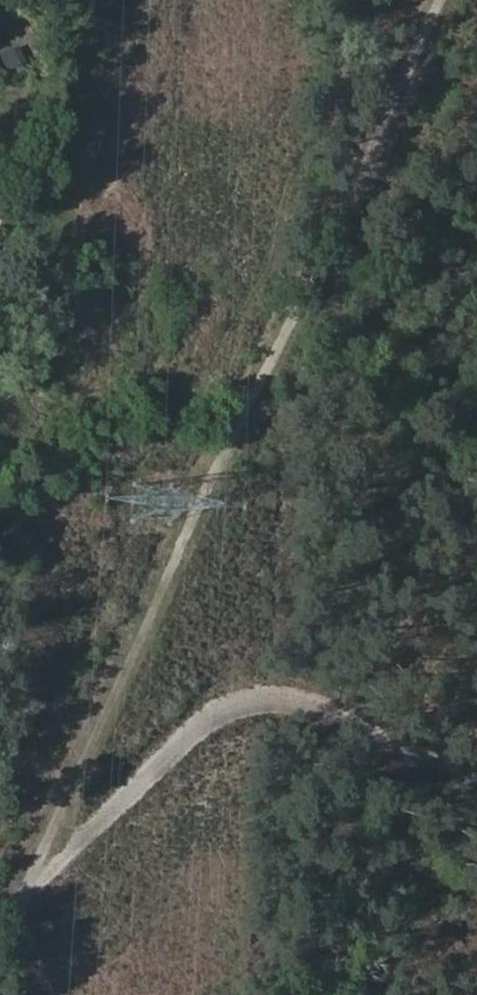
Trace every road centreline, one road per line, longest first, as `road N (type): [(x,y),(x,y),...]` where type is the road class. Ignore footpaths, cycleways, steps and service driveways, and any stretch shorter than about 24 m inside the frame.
road 1 (track): [(440,0),(22,900),(195,721),(258,694),(337,706),(476,770)]

